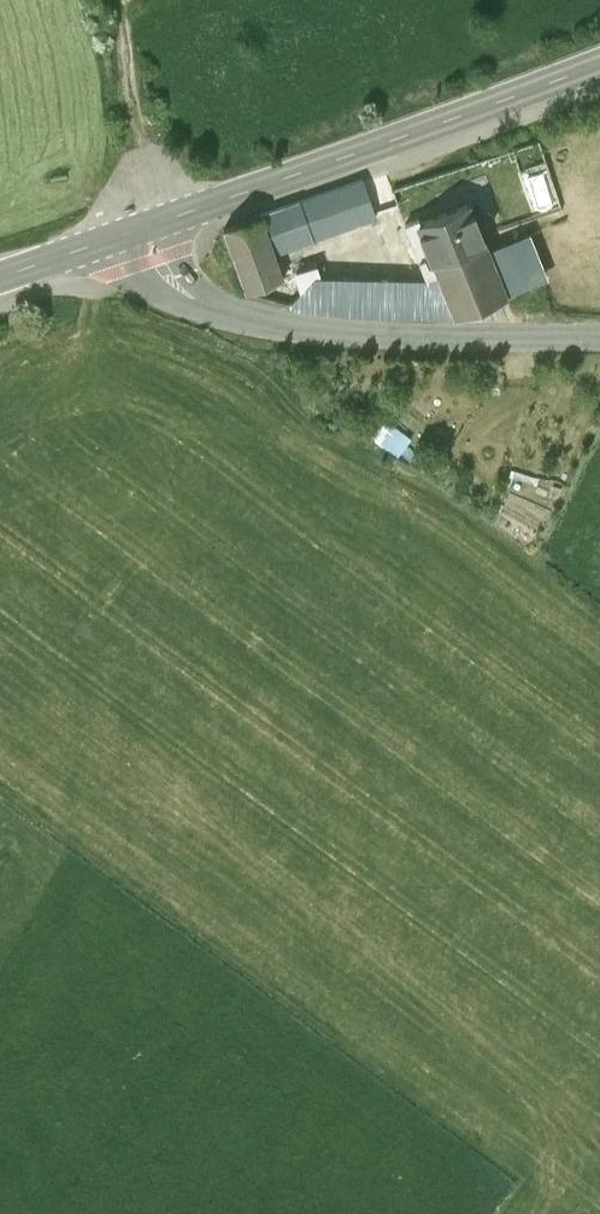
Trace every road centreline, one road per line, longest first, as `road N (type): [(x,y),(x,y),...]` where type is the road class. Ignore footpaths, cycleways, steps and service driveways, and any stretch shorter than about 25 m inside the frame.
road 1 (tertiary): [(599,342),(458,342),(224,316),(177,291),(148,225)]
road 2 (secondary): [(599,59),(148,225)]
road 3 (secondary): [(148,225),(0,278)]

